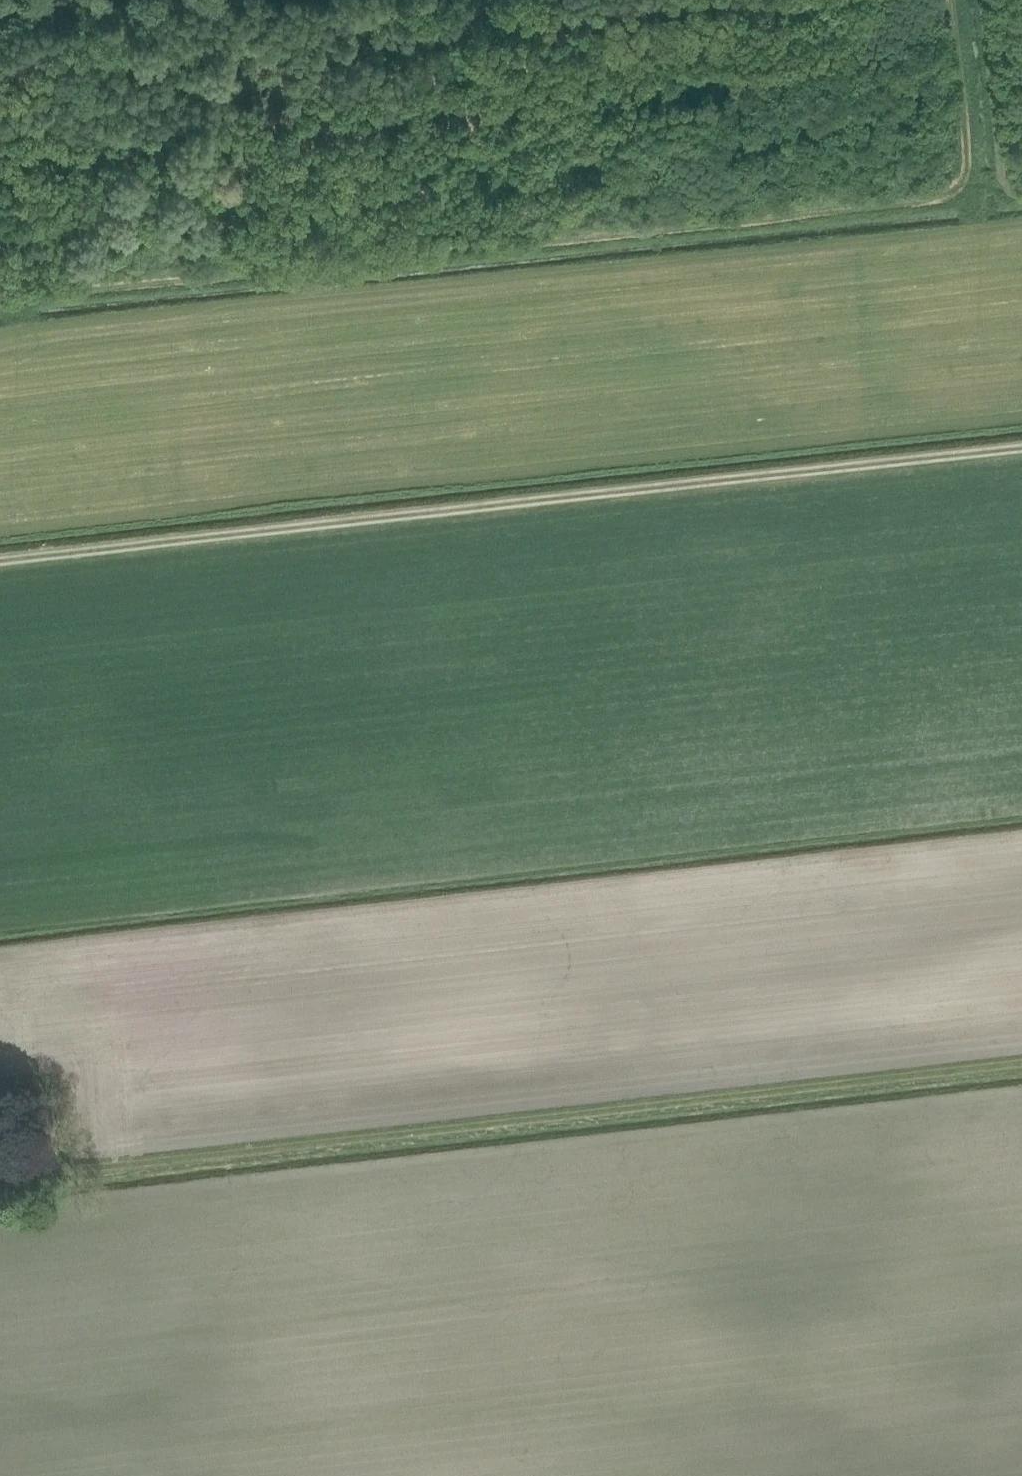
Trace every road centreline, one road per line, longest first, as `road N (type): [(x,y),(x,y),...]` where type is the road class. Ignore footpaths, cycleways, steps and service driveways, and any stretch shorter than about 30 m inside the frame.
road 1 (track): [(1021,1067),(0,1184)]
road 2 (track): [(1021,449),(0,563)]

